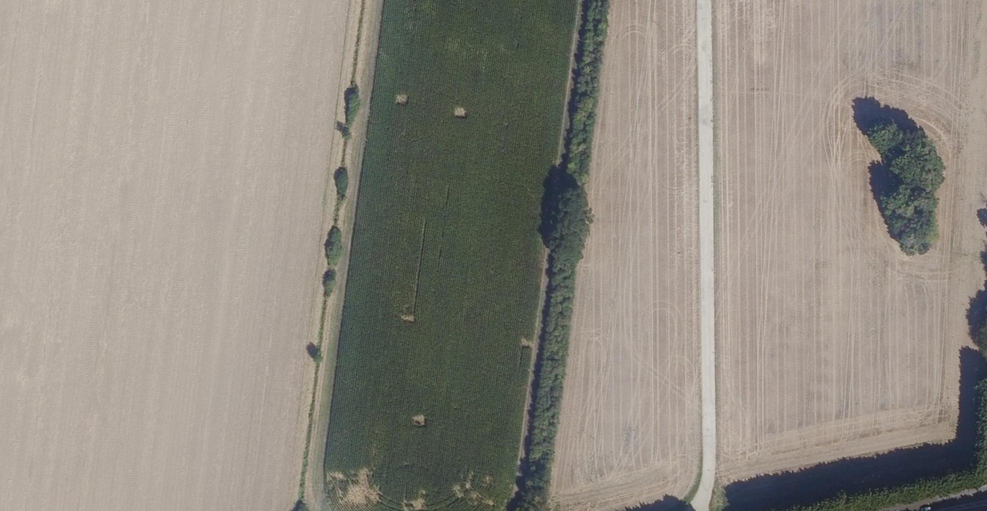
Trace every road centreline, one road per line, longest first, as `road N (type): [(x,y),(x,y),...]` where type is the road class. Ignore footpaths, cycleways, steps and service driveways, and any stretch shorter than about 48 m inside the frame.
road 1 (track): [(705,0),(709,479),(691,510)]

